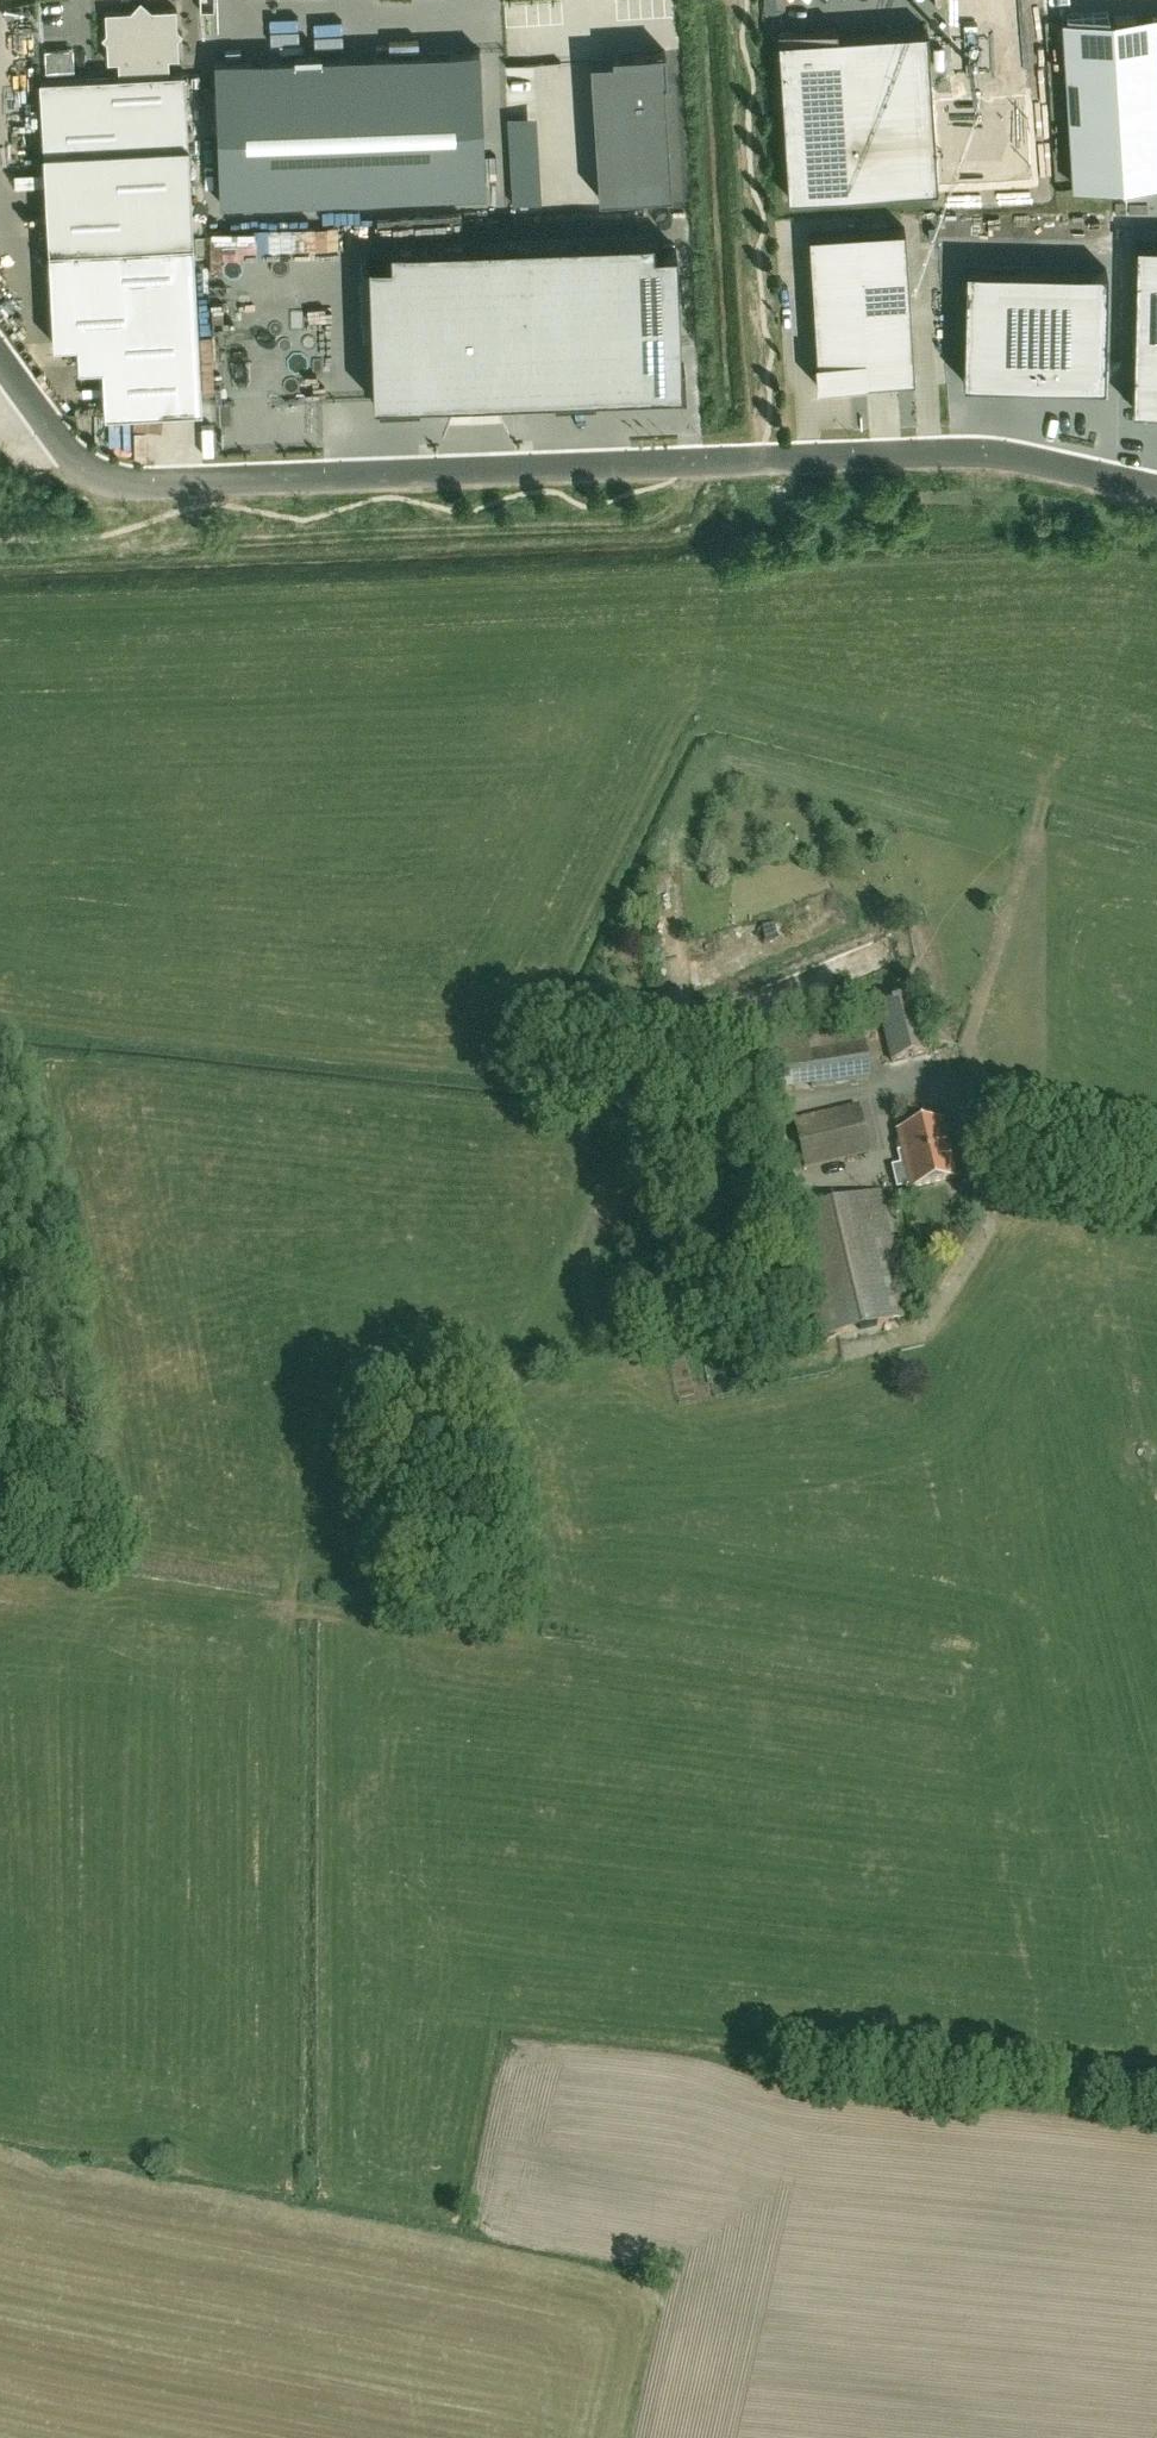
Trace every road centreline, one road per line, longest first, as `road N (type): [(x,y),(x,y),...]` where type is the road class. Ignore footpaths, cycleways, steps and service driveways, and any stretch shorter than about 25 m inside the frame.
road 1 (unclassified): [(0,358),(83,461),(124,482),(161,486),(955,456),(1039,463),(1156,489)]
road 2 (unclassified): [(1156,1212),(1009,1183)]

